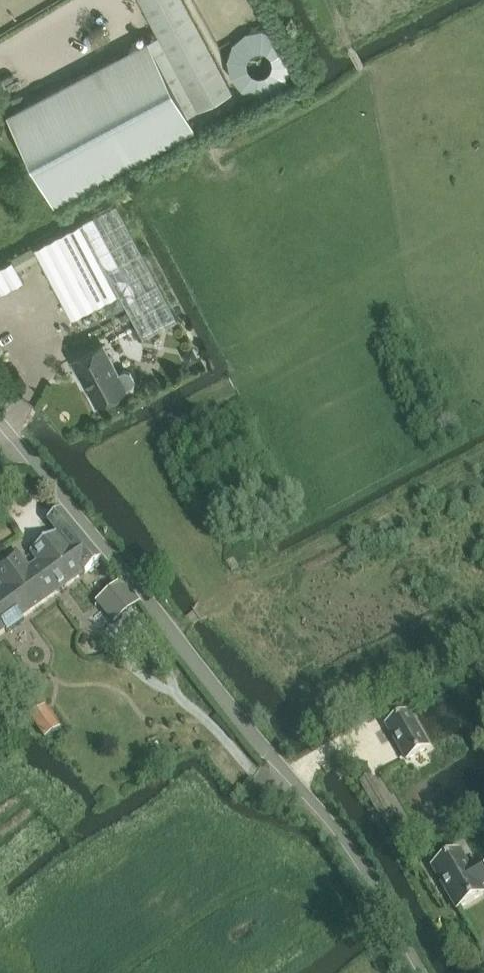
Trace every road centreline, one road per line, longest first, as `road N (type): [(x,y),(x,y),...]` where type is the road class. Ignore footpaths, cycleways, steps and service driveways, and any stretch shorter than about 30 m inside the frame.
road 1 (unclassified): [(0,428),(294,778),(419,972)]

